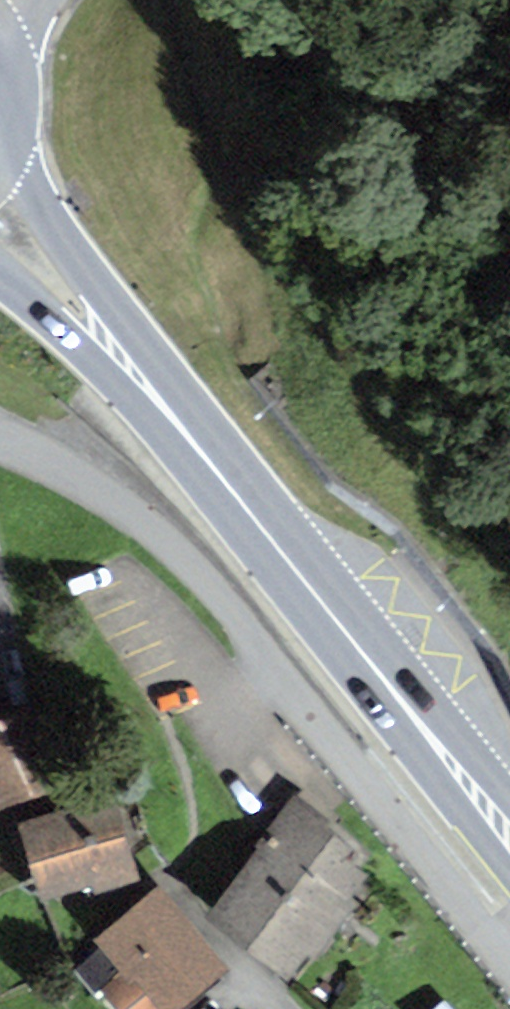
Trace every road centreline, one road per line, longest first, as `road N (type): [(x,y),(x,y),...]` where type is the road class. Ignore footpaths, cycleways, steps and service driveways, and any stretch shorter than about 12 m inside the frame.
road 1 (primary): [(509,822),(0,216)]
road 2 (unclassified): [(0,436),(156,524),(509,962)]
road 3 (primary): [(0,167),(19,119),(19,93),(0,30)]

